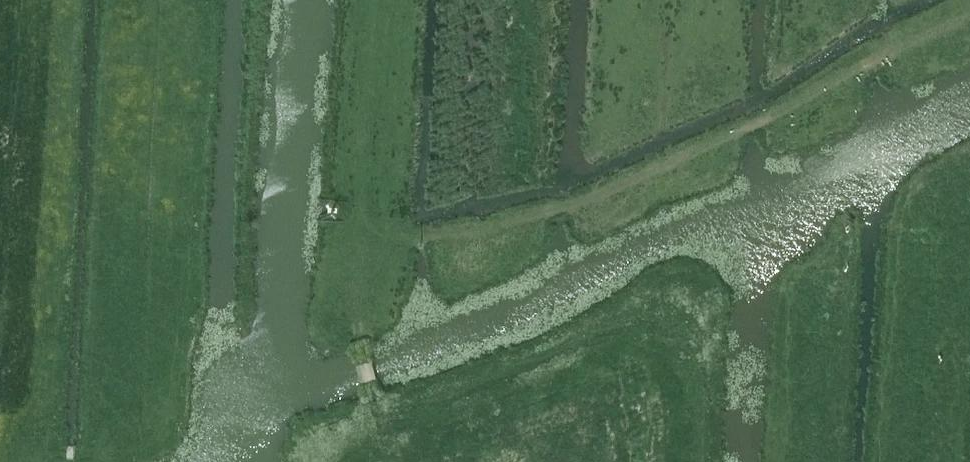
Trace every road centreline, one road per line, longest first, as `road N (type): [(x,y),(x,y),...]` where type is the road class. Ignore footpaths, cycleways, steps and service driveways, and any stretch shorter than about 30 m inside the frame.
road 1 (track): [(710,461),(703,366),(675,323),(651,309),(628,310),(459,384),(379,404),(354,314),(371,250),(395,227),(499,213),(687,155),(891,52),(969,24)]
road 2 (track): [(354,314),(343,260),(365,0)]

